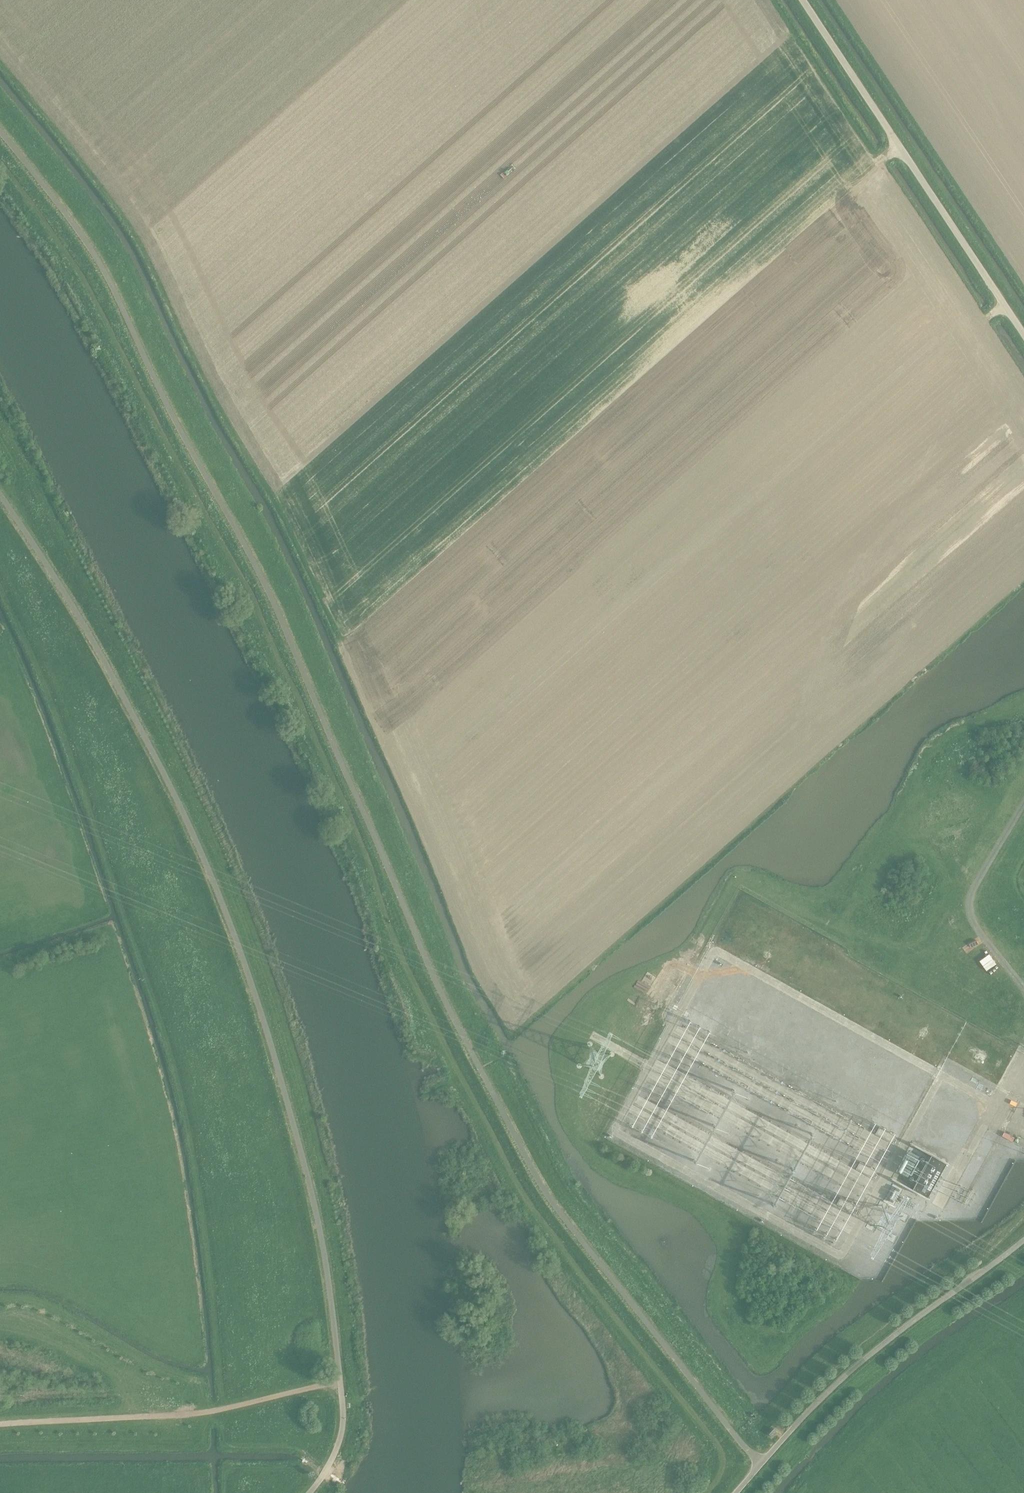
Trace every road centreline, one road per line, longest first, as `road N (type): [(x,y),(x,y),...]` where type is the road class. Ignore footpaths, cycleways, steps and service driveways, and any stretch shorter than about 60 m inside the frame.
road 1 (unclassified): [(1023,335),(803,0)]
road 2 (unclassified): [(737,1492),(842,1380),(1023,1241)]

